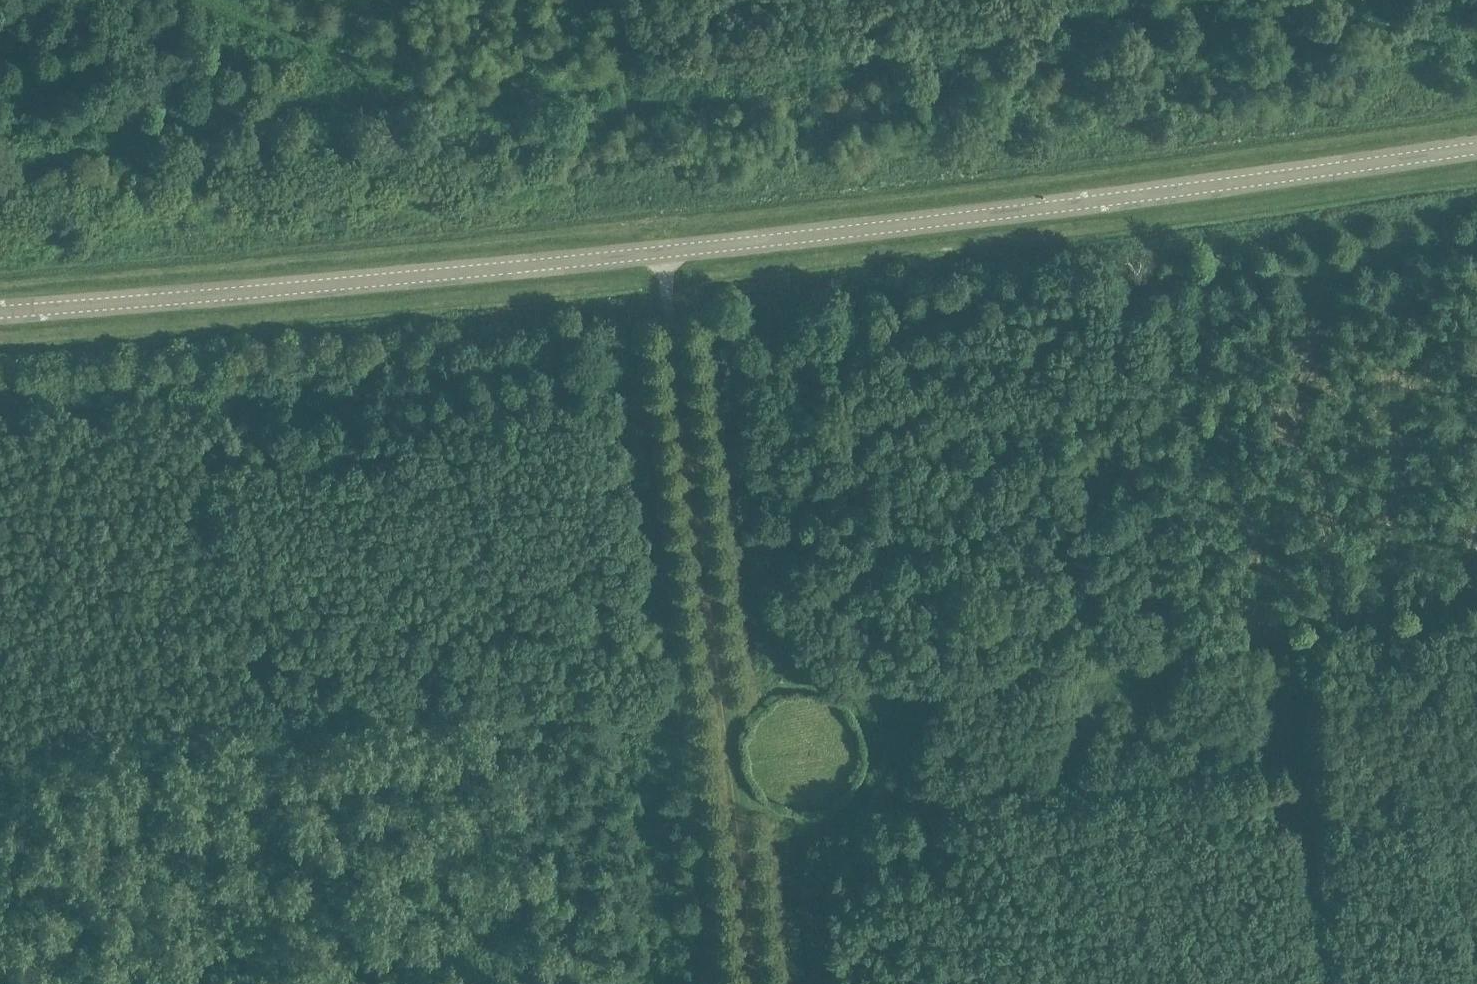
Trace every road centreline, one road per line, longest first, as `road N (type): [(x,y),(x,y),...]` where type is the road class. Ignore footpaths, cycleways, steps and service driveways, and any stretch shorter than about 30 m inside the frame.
road 1 (tertiary): [(0,301),(663,252),(1476,148)]
road 2 (track): [(734,983),(691,501)]

